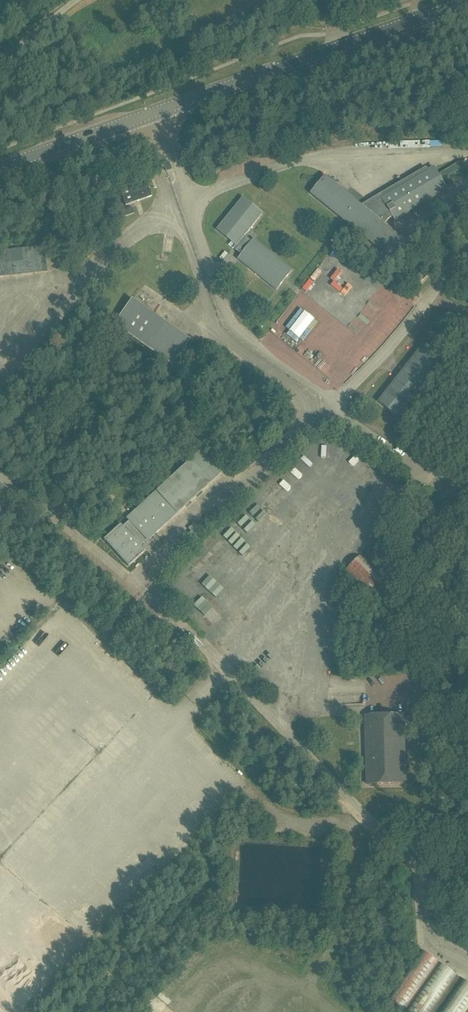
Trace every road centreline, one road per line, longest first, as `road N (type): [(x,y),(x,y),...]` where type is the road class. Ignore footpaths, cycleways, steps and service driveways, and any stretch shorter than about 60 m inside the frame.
road 1 (tertiary): [(0,168),(467,2)]

